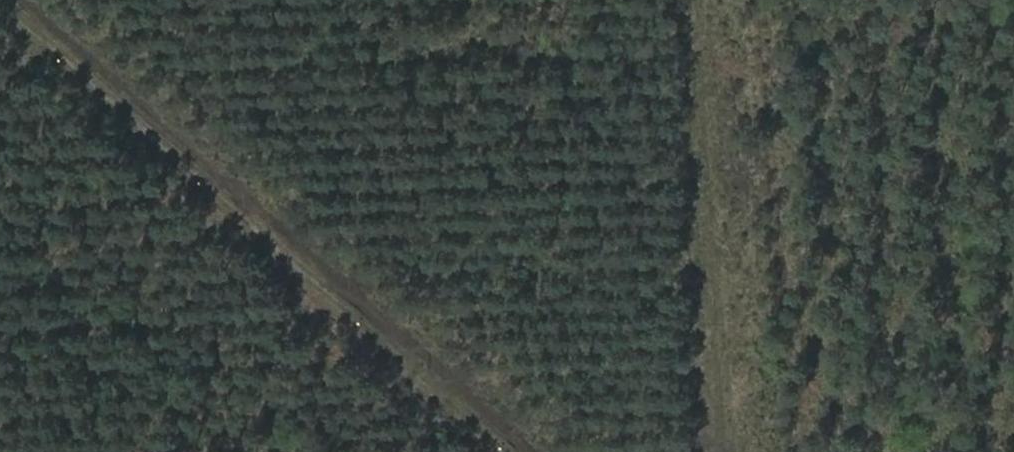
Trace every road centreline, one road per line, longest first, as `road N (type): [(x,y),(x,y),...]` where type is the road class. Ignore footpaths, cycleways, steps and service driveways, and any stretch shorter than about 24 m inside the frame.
road 1 (track): [(0,2),(515,451)]

